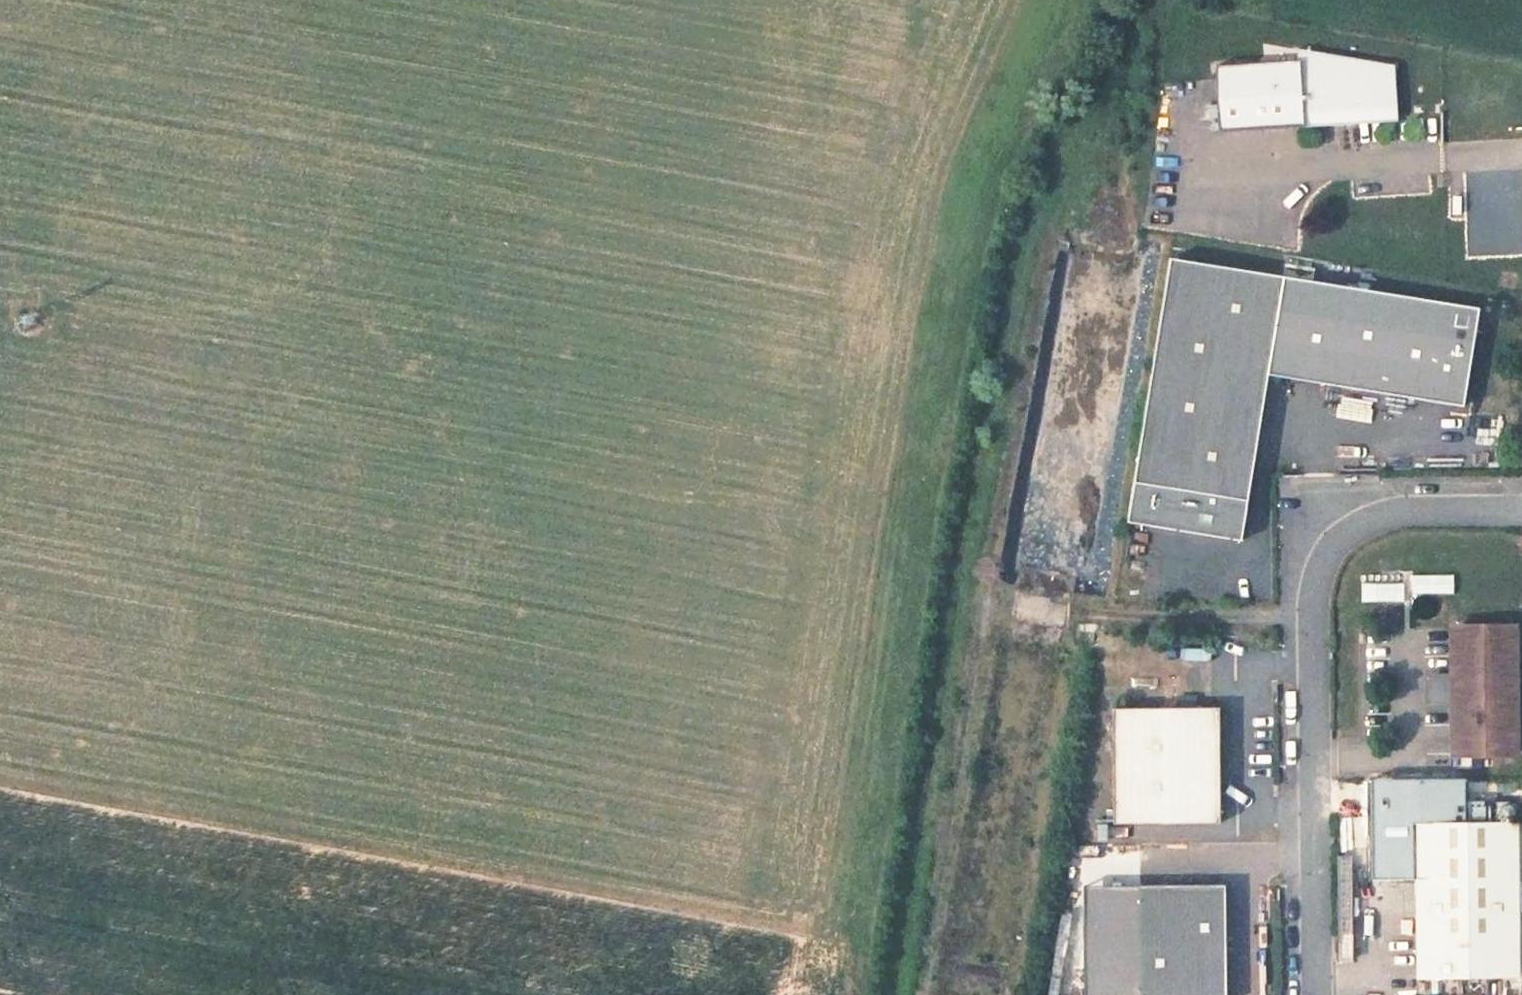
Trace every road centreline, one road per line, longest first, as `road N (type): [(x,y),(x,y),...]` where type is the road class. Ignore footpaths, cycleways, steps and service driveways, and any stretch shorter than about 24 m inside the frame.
road 1 (residential): [(1521,513),(1387,518),(1347,533),(1321,561),(1313,594),(1316,994)]

